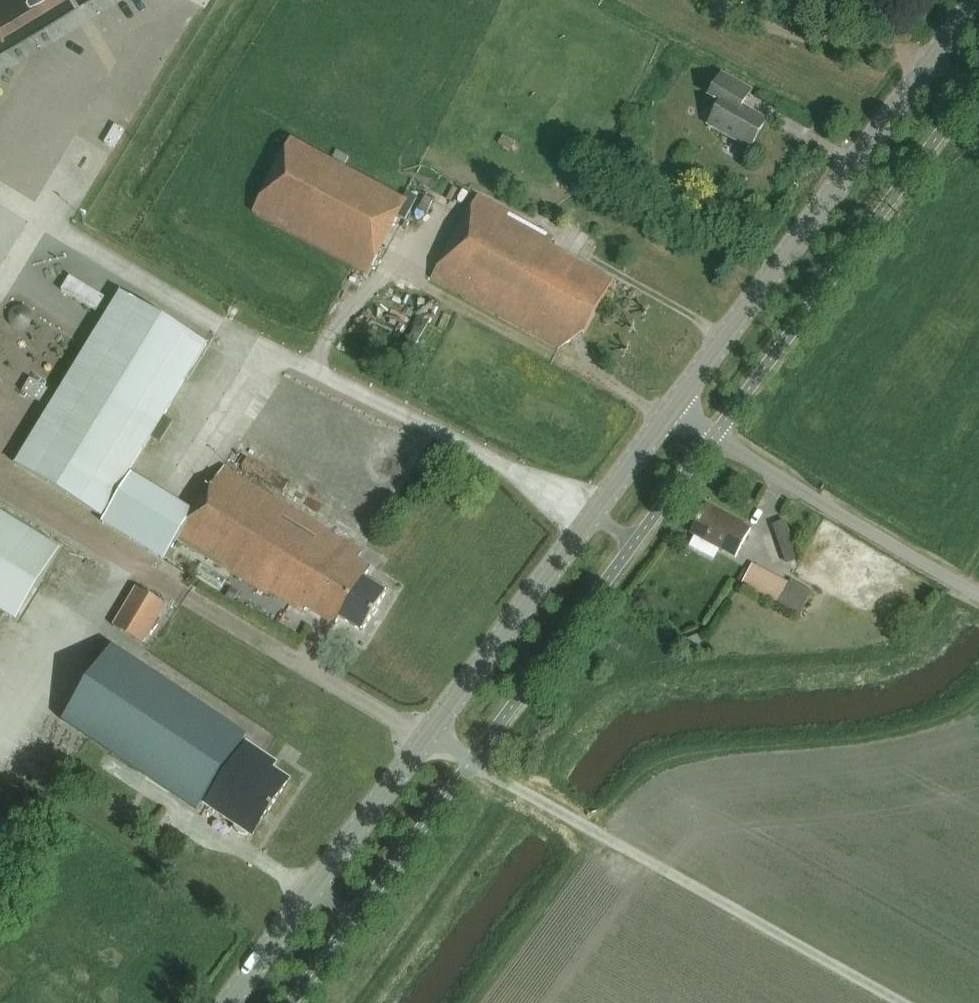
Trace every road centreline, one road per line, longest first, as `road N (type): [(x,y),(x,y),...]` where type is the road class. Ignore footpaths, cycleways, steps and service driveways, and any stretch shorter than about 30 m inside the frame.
road 1 (secondary): [(232,1002),(671,410)]
road 2 (secondary): [(671,410),(978,0)]
road 3 (unclassified): [(978,596),(671,410)]

